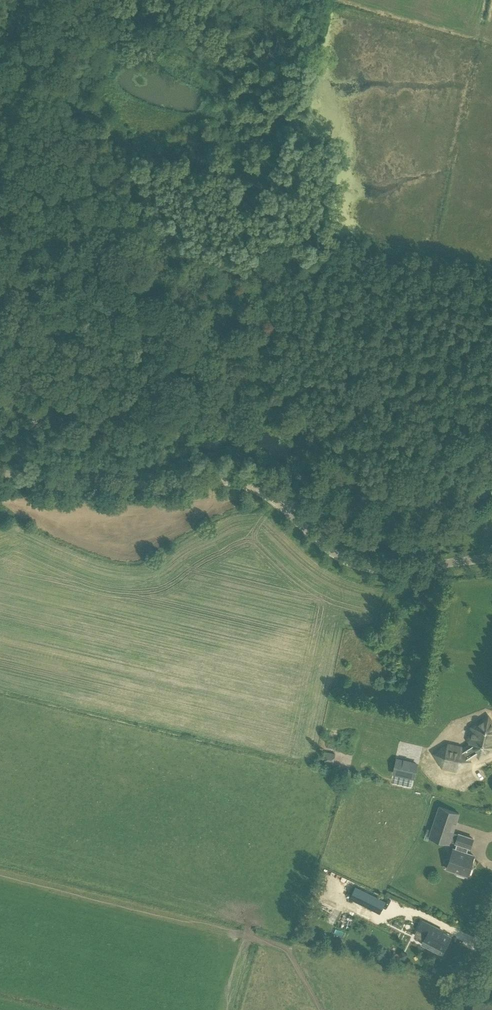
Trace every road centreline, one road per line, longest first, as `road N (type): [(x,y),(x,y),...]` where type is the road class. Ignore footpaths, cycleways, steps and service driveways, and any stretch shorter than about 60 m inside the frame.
road 1 (track): [(0,268),(147,333),(214,387),(274,395),(325,428),(349,422),(413,360),(491,345)]
road 2 (unclassified): [(491,559),(363,569),(336,559),(255,488),(0,470)]

